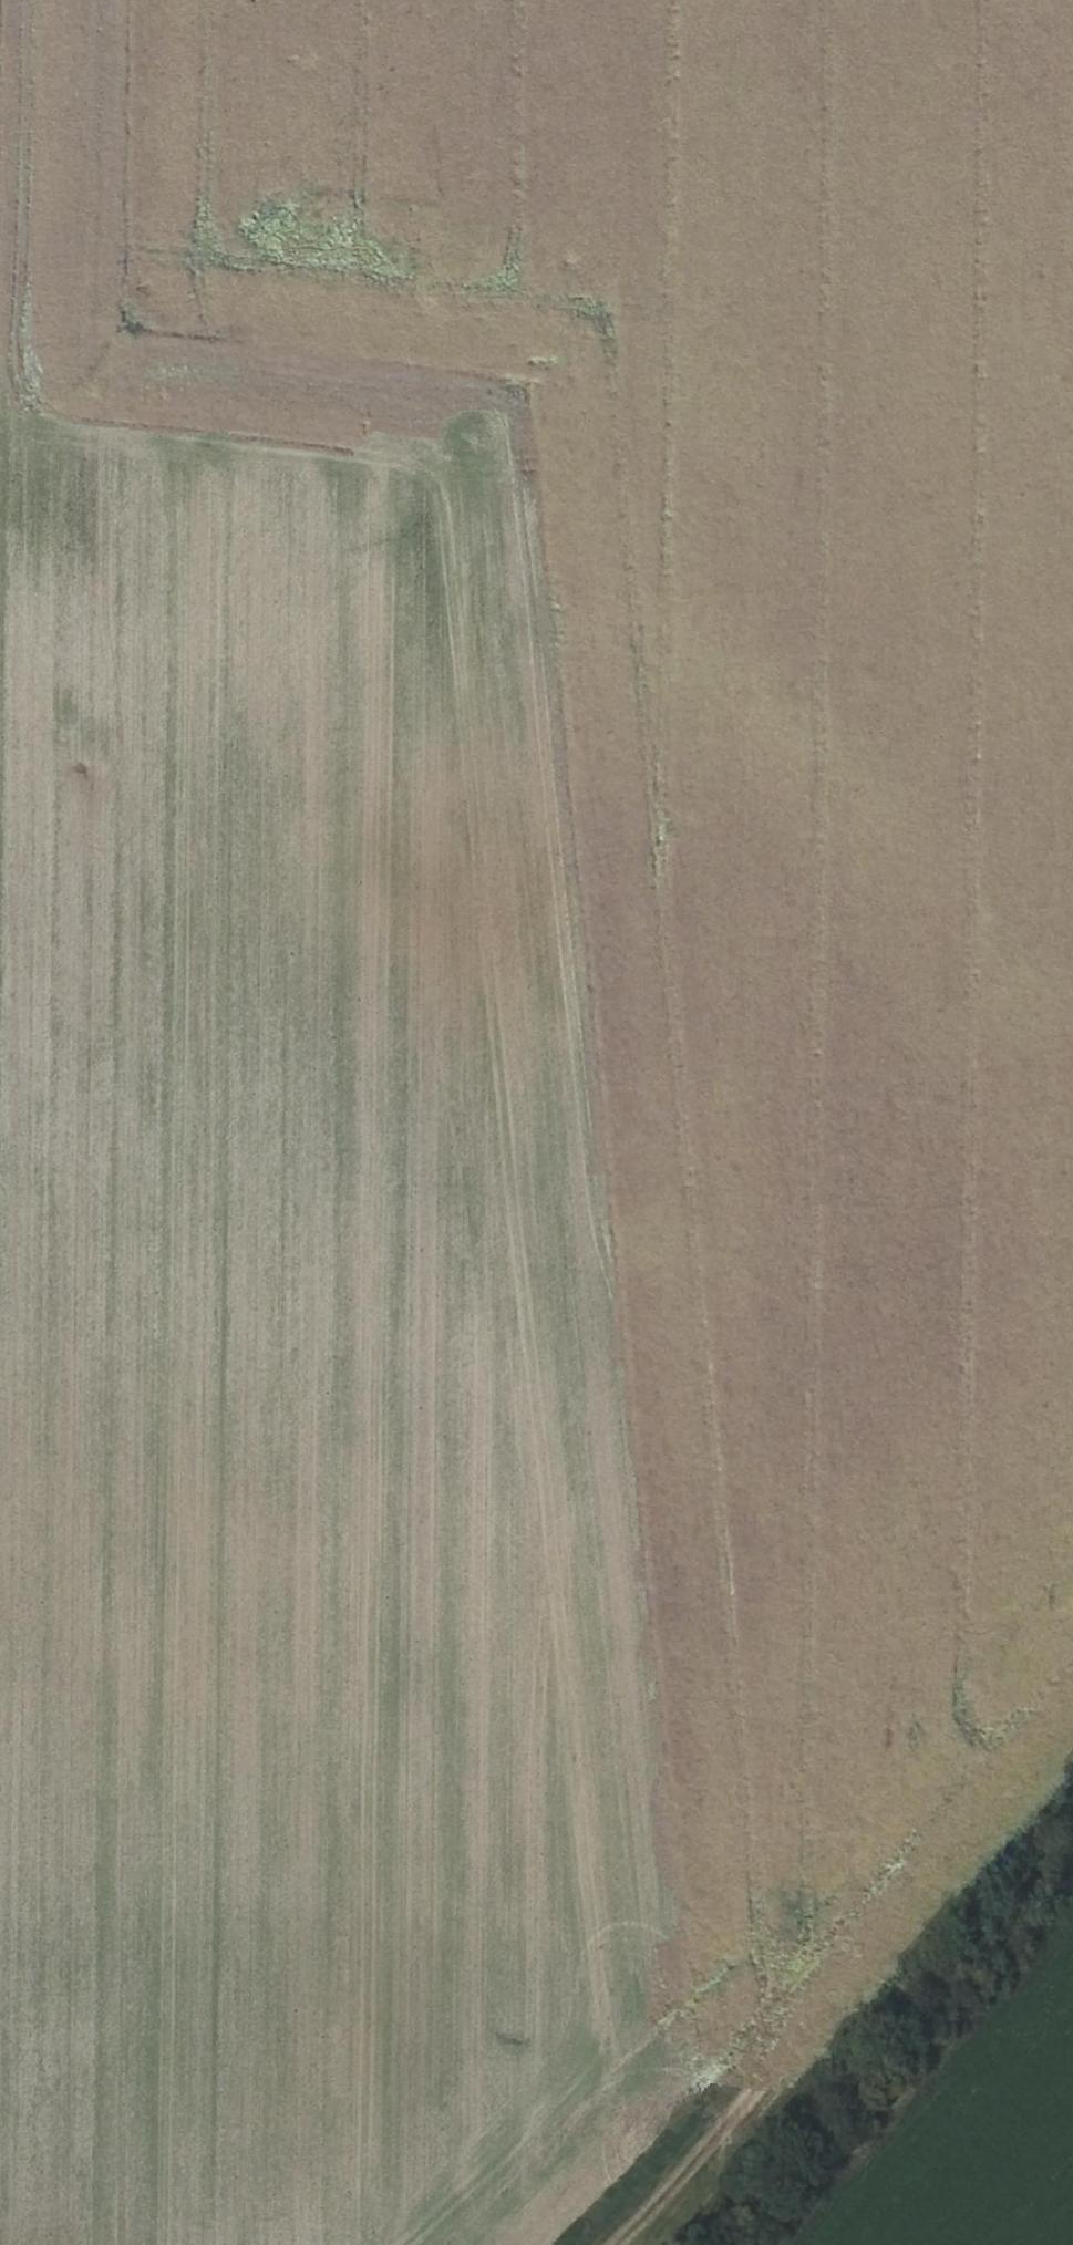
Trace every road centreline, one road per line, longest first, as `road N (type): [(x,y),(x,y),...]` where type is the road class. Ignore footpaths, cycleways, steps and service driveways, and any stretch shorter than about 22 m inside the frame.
road 1 (track): [(752,2244),(1072,1864)]

